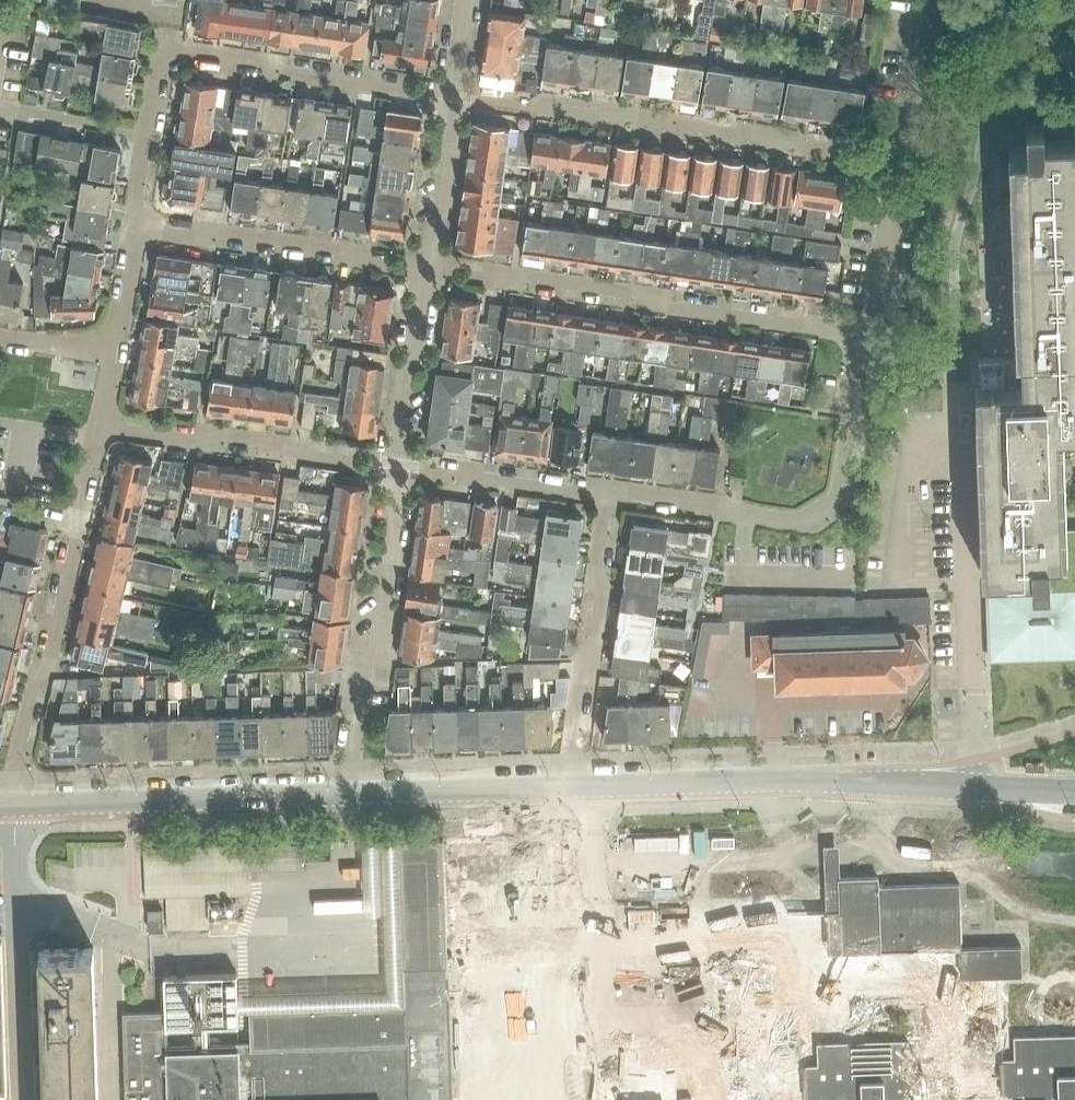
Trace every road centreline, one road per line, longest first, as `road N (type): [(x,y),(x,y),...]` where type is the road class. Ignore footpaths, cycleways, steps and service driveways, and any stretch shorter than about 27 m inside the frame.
road 1 (unclassified): [(1074,791),(795,782),(571,789)]
road 2 (residential): [(859,338),(509,272),(481,281),(425,273)]
road 3 (residential): [(891,162),(778,136),(456,99)]
road 4 (residential): [(12,772),(35,680),(49,666),(95,428)]
road 5 (unclassified): [(354,796),(14,808)]
road 6 (residential): [(401,471),(303,458),(281,442),(228,435),(197,443),(95,428)]
road 7 (residential): [(456,99),(254,70),(229,56),(160,44)]
road 8 (residential): [(352,759),(366,662),(385,630),(401,471)]
road 9 (residential): [(425,273),(366,264),(336,248),(222,230),(189,238),(142,231)]
road 10 (residential): [(569,751),(604,594),(594,567),(604,501)]
road 11 (residential): [(841,496),(804,522),(636,492),(604,501)]
road 12 (unclassified): [(571,789),(354,796)]
road 13 (residential): [(604,501),(401,471)]
road 14 (residential): [(401,471),(398,419),(425,273)]
road 15 (residential): [(859,338),(879,314),(895,203),(891,162)]
road 16 (residential): [(425,273),(427,232),(440,226),(456,99)]
road 17 (residential): [(891,162),(907,128),(929,0)]
road 18 (residential): [(841,496),(859,338)]
road 19 (residential): [(146,133),(0,105)]
road 20 (residential): [(111,350),(142,231)]

